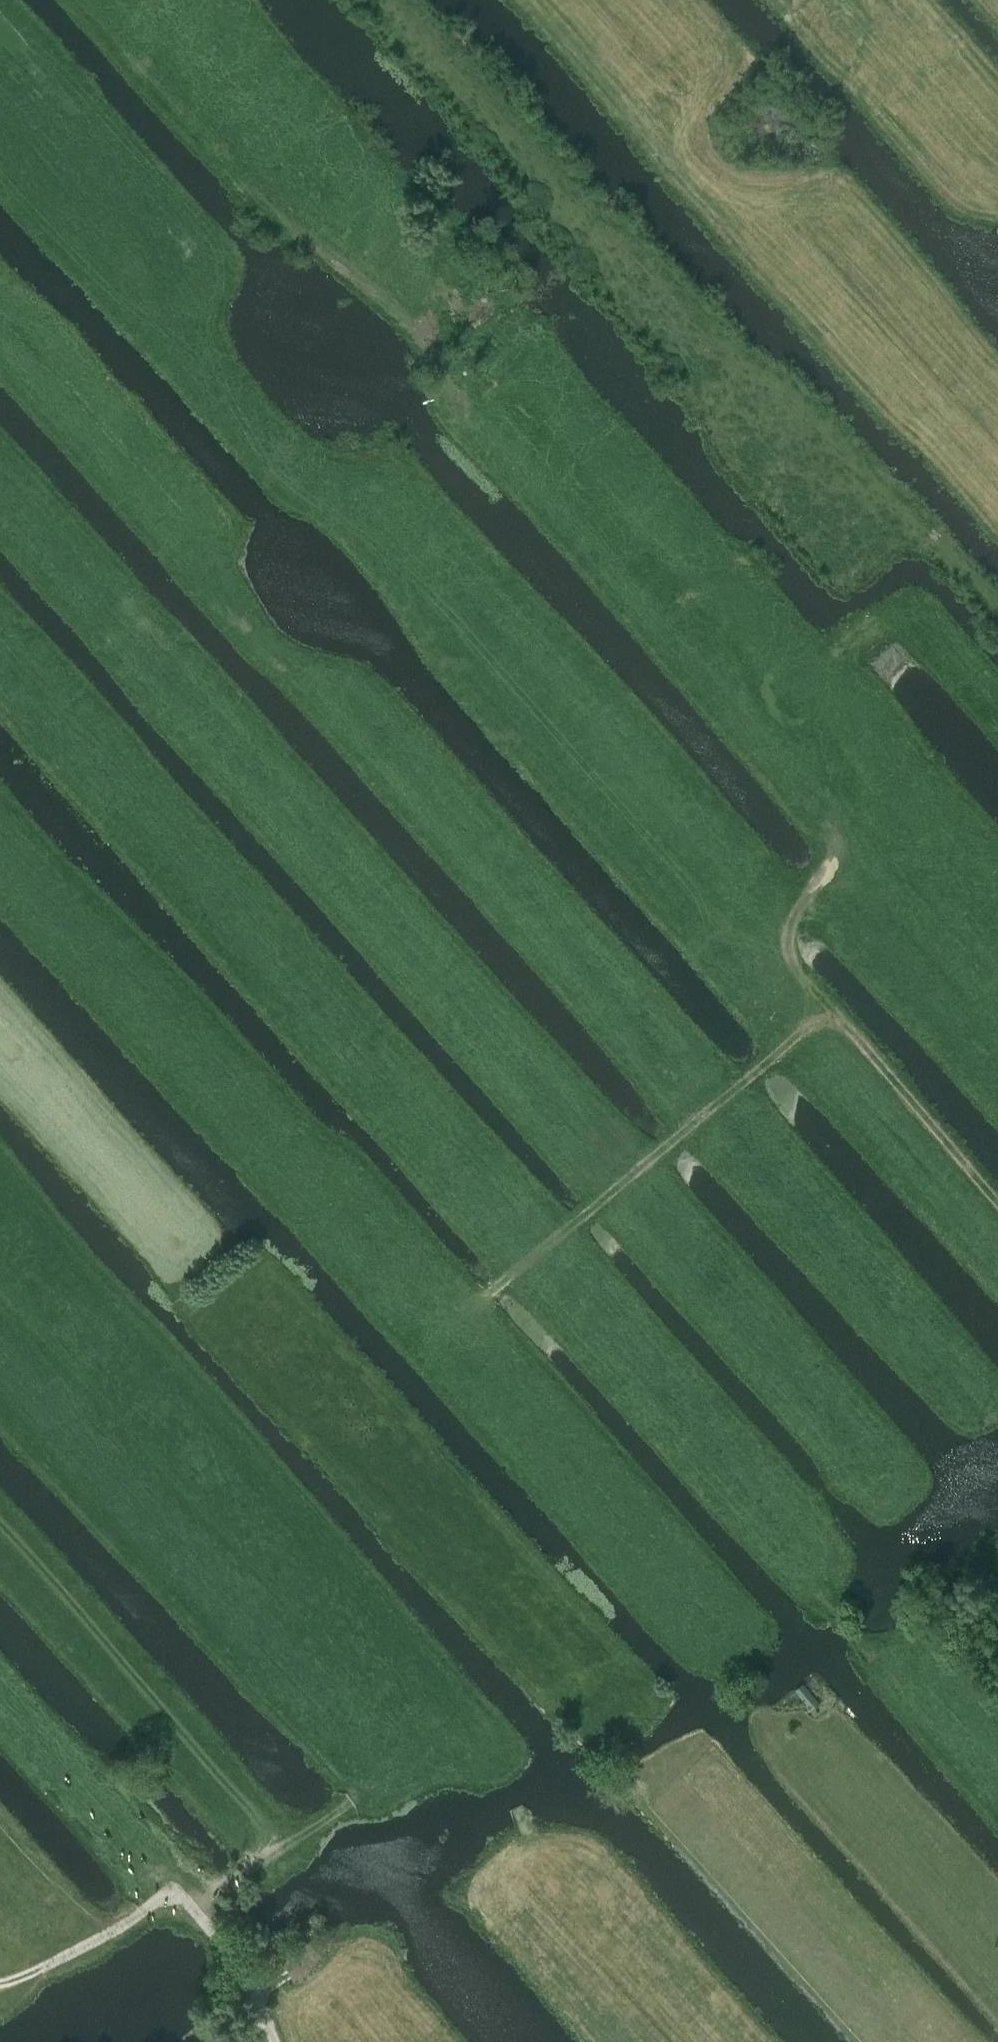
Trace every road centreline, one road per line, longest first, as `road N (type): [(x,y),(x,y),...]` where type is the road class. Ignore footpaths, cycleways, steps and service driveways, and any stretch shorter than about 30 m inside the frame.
road 1 (track): [(997,1201),(791,958),(797,912),(837,841),(828,807),(762,735)]
road 2 (track): [(274,2041),(251,1984),(174,1895),(57,1962),(0,1983)]

